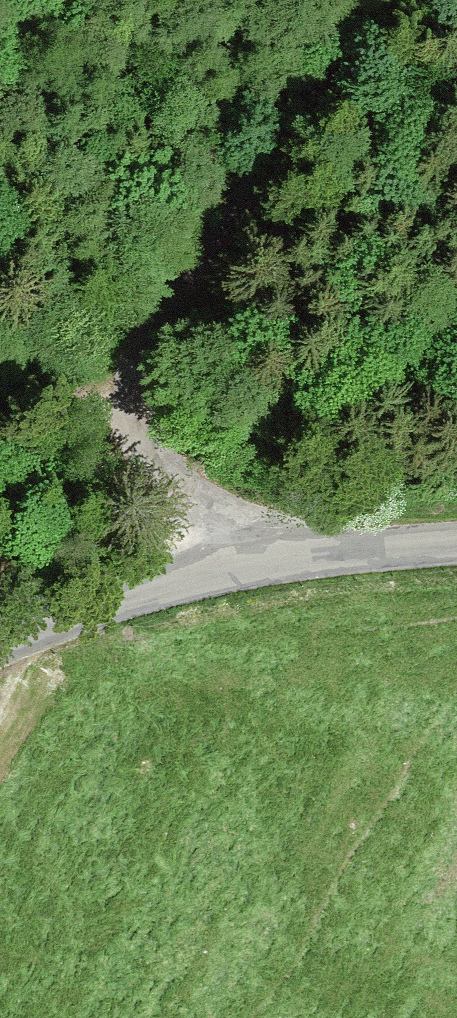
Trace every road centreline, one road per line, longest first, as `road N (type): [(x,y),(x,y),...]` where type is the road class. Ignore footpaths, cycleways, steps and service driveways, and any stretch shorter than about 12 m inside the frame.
road 1 (unclassified): [(226,235),(162,335),(141,412),(152,447),(226,555)]
road 2 (track): [(386,0),(226,235)]
road 3 (unclassified): [(226,555),(0,641)]
road 4 (unclassified): [(456,539),(226,555)]

